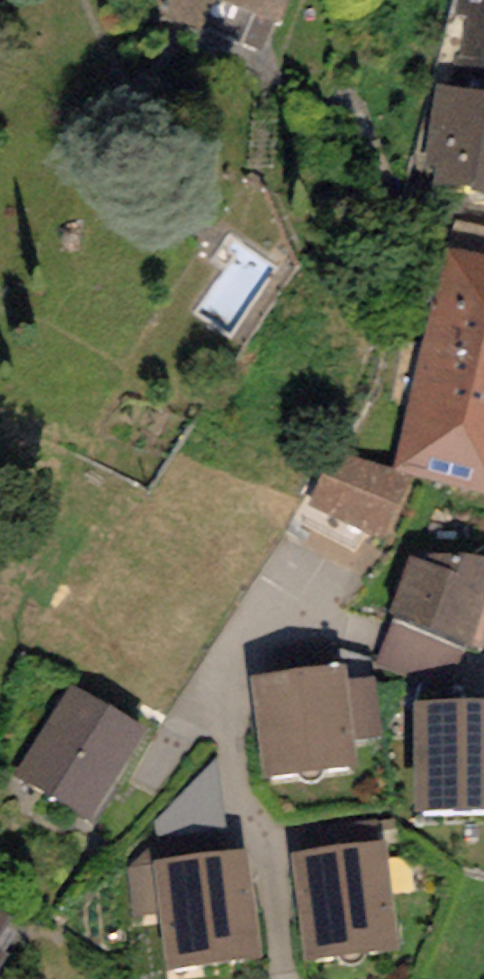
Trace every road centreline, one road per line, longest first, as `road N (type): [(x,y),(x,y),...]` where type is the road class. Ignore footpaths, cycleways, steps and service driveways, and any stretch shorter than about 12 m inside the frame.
road 1 (residential): [(291,978),(246,820),(222,688),(291,594)]

